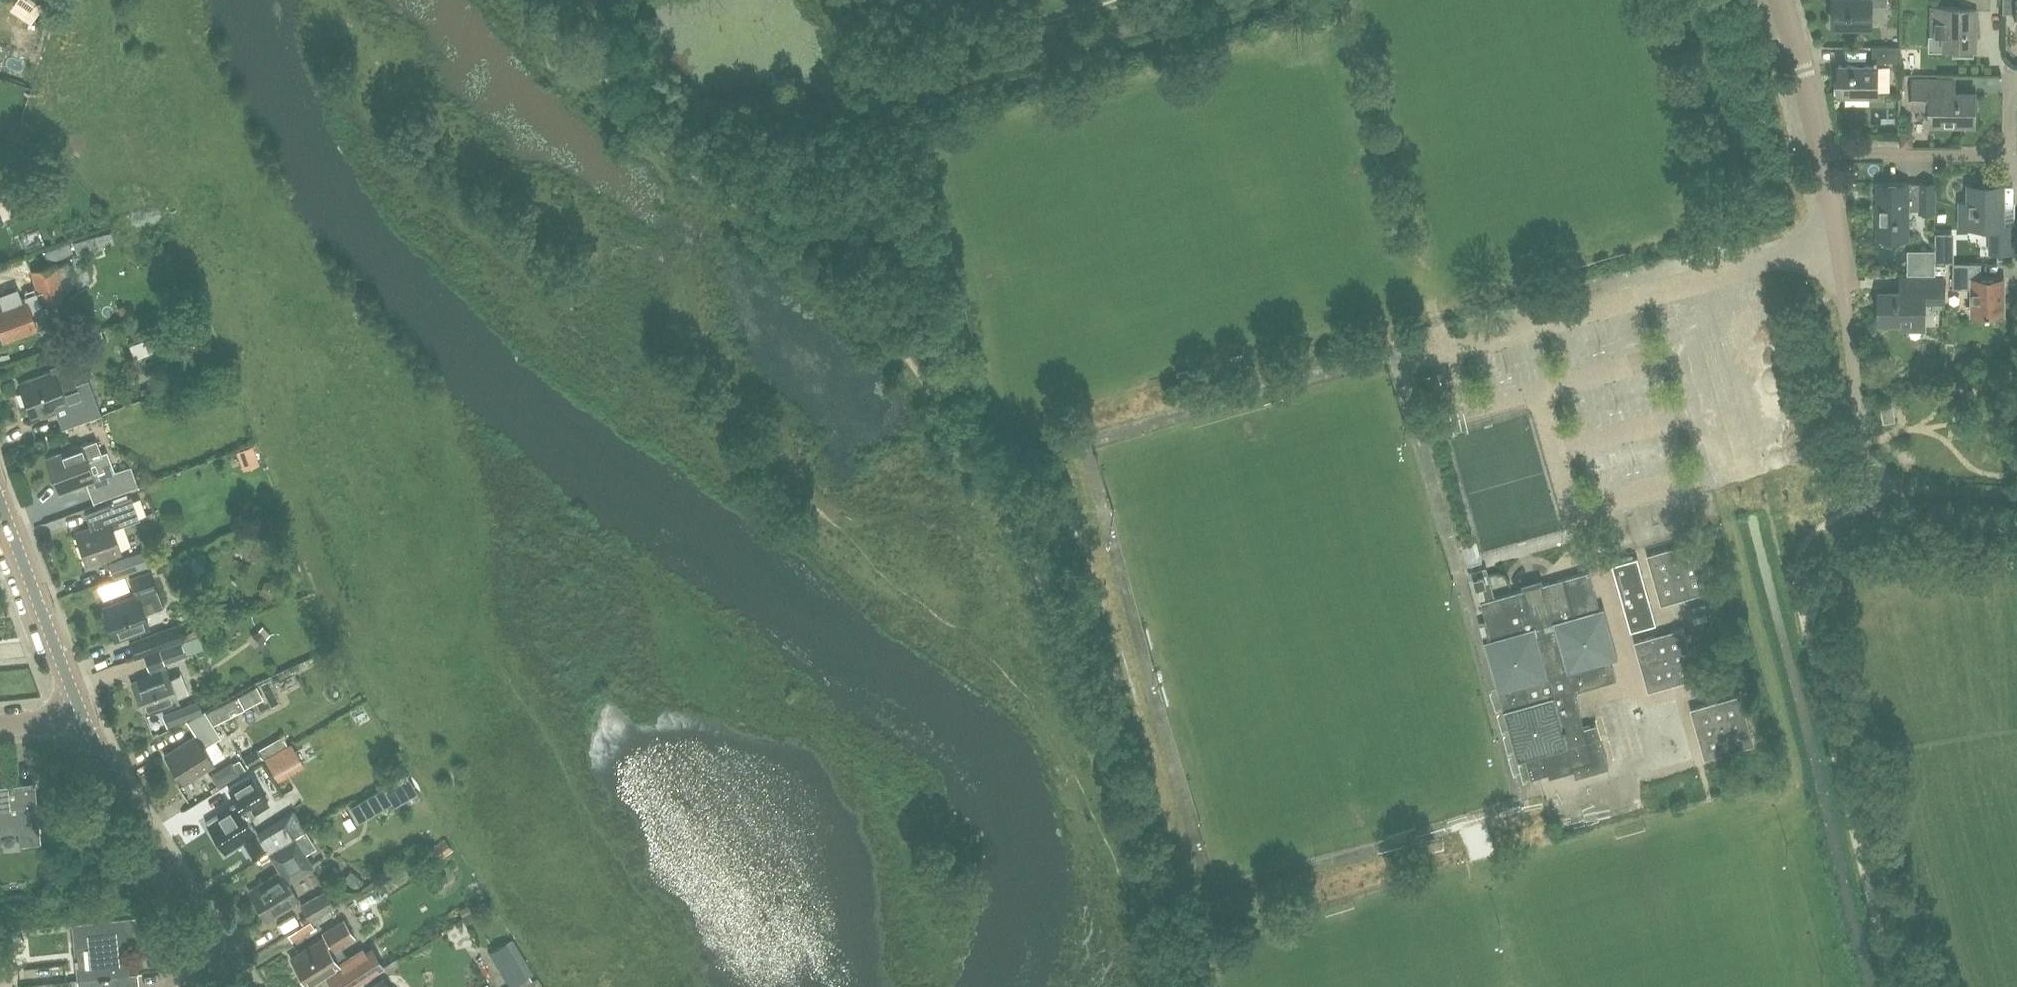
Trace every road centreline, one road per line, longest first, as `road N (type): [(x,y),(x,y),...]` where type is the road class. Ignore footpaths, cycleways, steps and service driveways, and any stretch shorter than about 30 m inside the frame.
road 1 (residential): [(211,938),(81,711)]
road 2 (residential): [(81,711),(0,504)]
road 3 (residential): [(2010,155),(1821,153)]
road 4 (residential): [(1849,332),(1821,153)]
road 5 (unclassified): [(1865,491),(1849,332)]
road 6 (residential): [(1821,153),(1782,0)]

